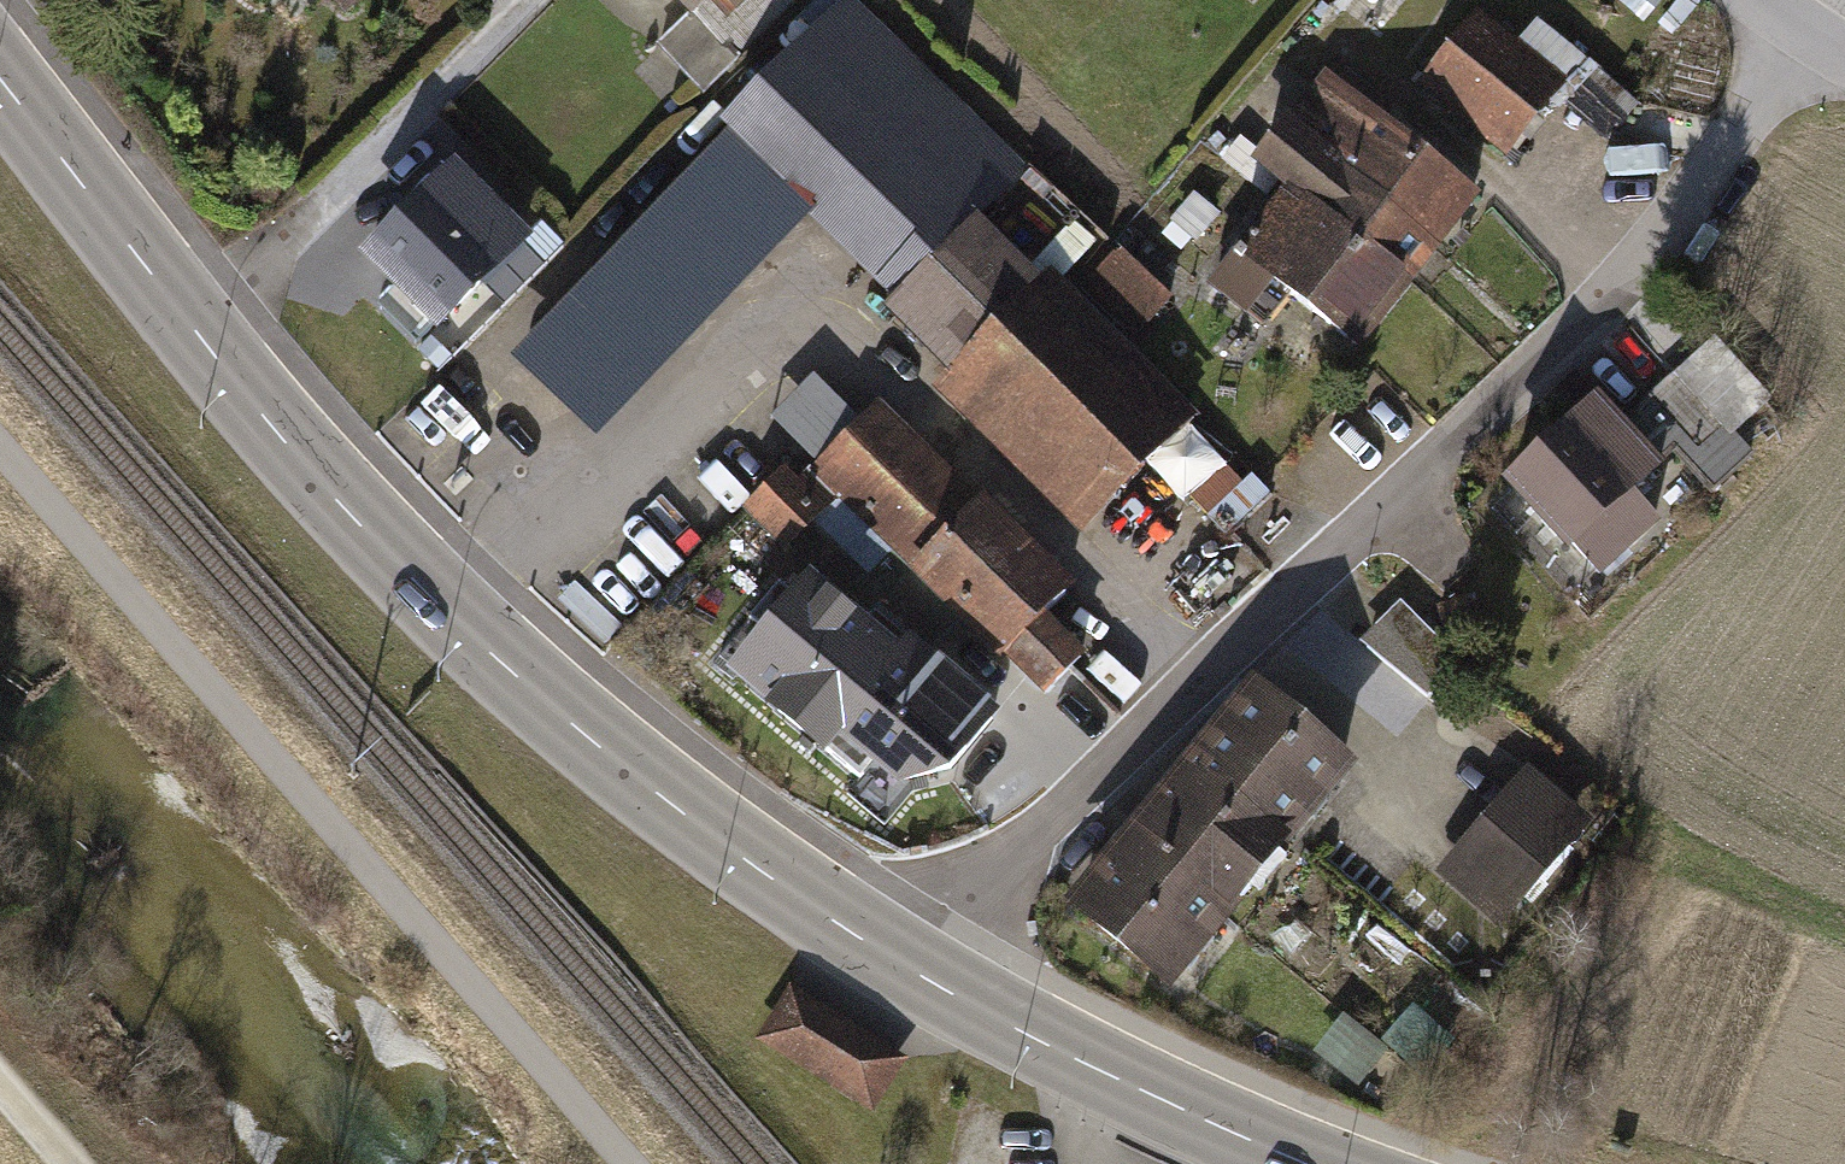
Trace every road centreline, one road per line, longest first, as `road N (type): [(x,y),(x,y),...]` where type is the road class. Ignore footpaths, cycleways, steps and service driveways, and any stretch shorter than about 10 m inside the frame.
road 1 (primary): [(930,991),(681,815),(440,610),(189,328),(0,86)]
road 2 (residential): [(1823,41),(1670,218),(1002,889),(930,991)]
road 3 (track): [(0,460),(625,1163)]
road 4 (primary): [(1298,1163),(930,991)]

